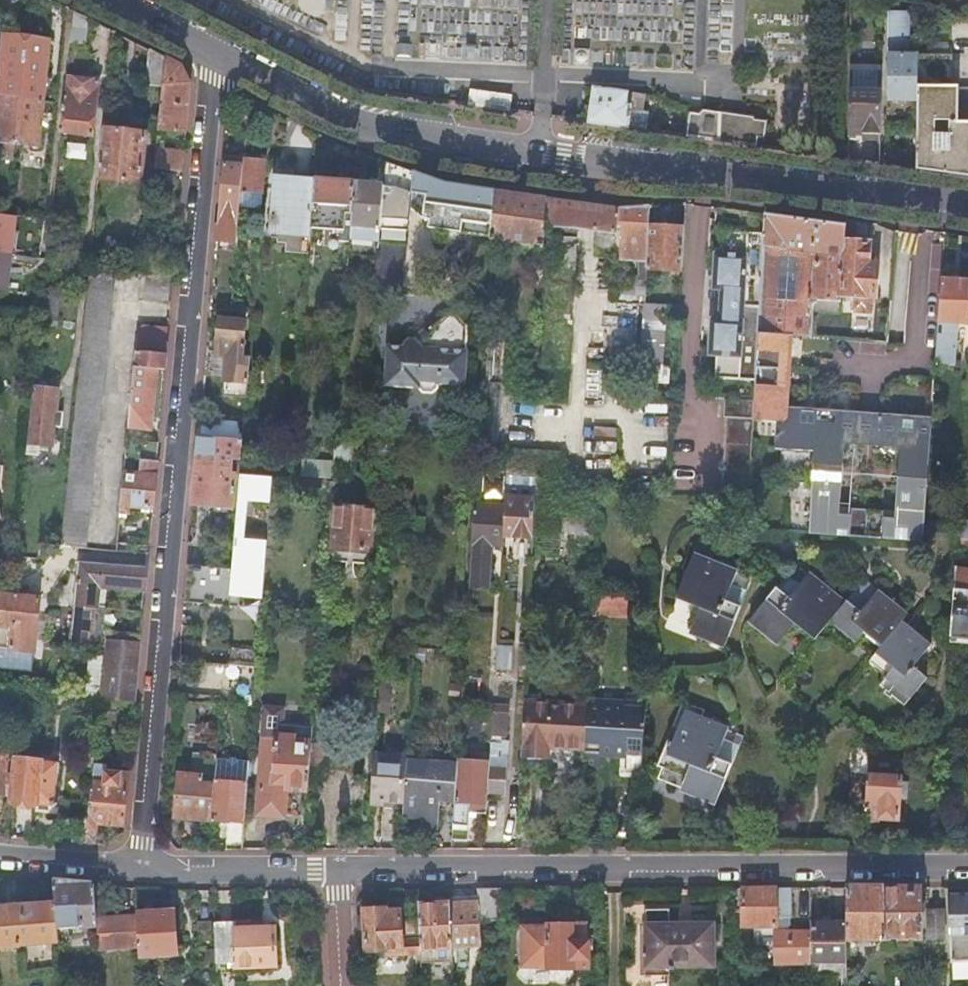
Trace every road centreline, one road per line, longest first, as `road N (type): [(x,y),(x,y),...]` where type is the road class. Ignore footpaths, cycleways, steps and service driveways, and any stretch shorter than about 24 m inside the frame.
road 1 (residential): [(214,53),(137,869)]
road 2 (residential): [(338,871),(967,865)]
road 3 (residential): [(700,173),(380,130),(214,53)]
road 4 (residential): [(700,173),(688,396),(700,414),(695,486)]
road 5 (residential): [(967,207),(700,173)]
road 6 (residential): [(137,869),(338,871)]
road 7 (residential): [(0,857),(137,869)]

